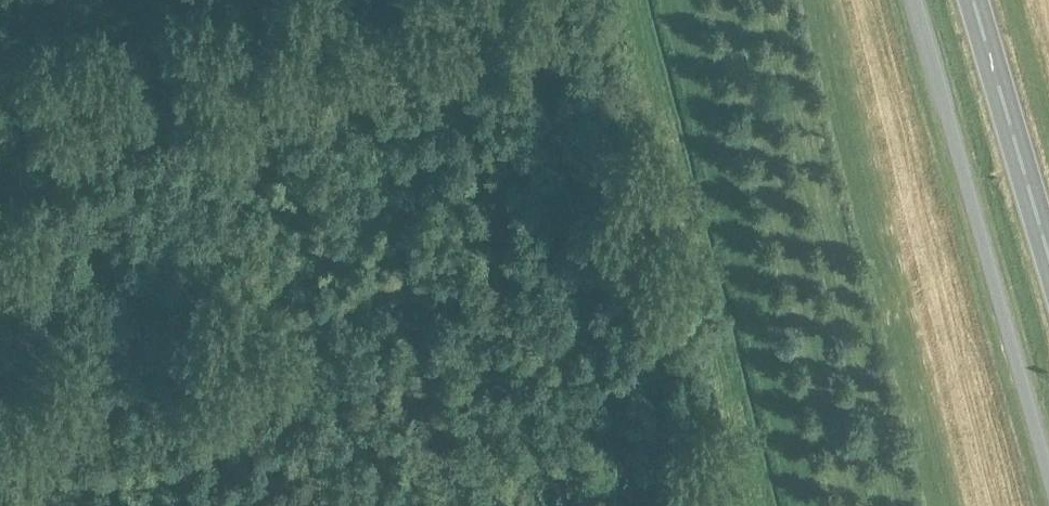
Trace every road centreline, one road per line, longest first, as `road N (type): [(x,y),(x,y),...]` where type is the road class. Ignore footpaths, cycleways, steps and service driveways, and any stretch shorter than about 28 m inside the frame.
road 1 (unclassified): [(1048,469),(917,0)]
road 2 (trunk): [(1048,264),(972,0)]

